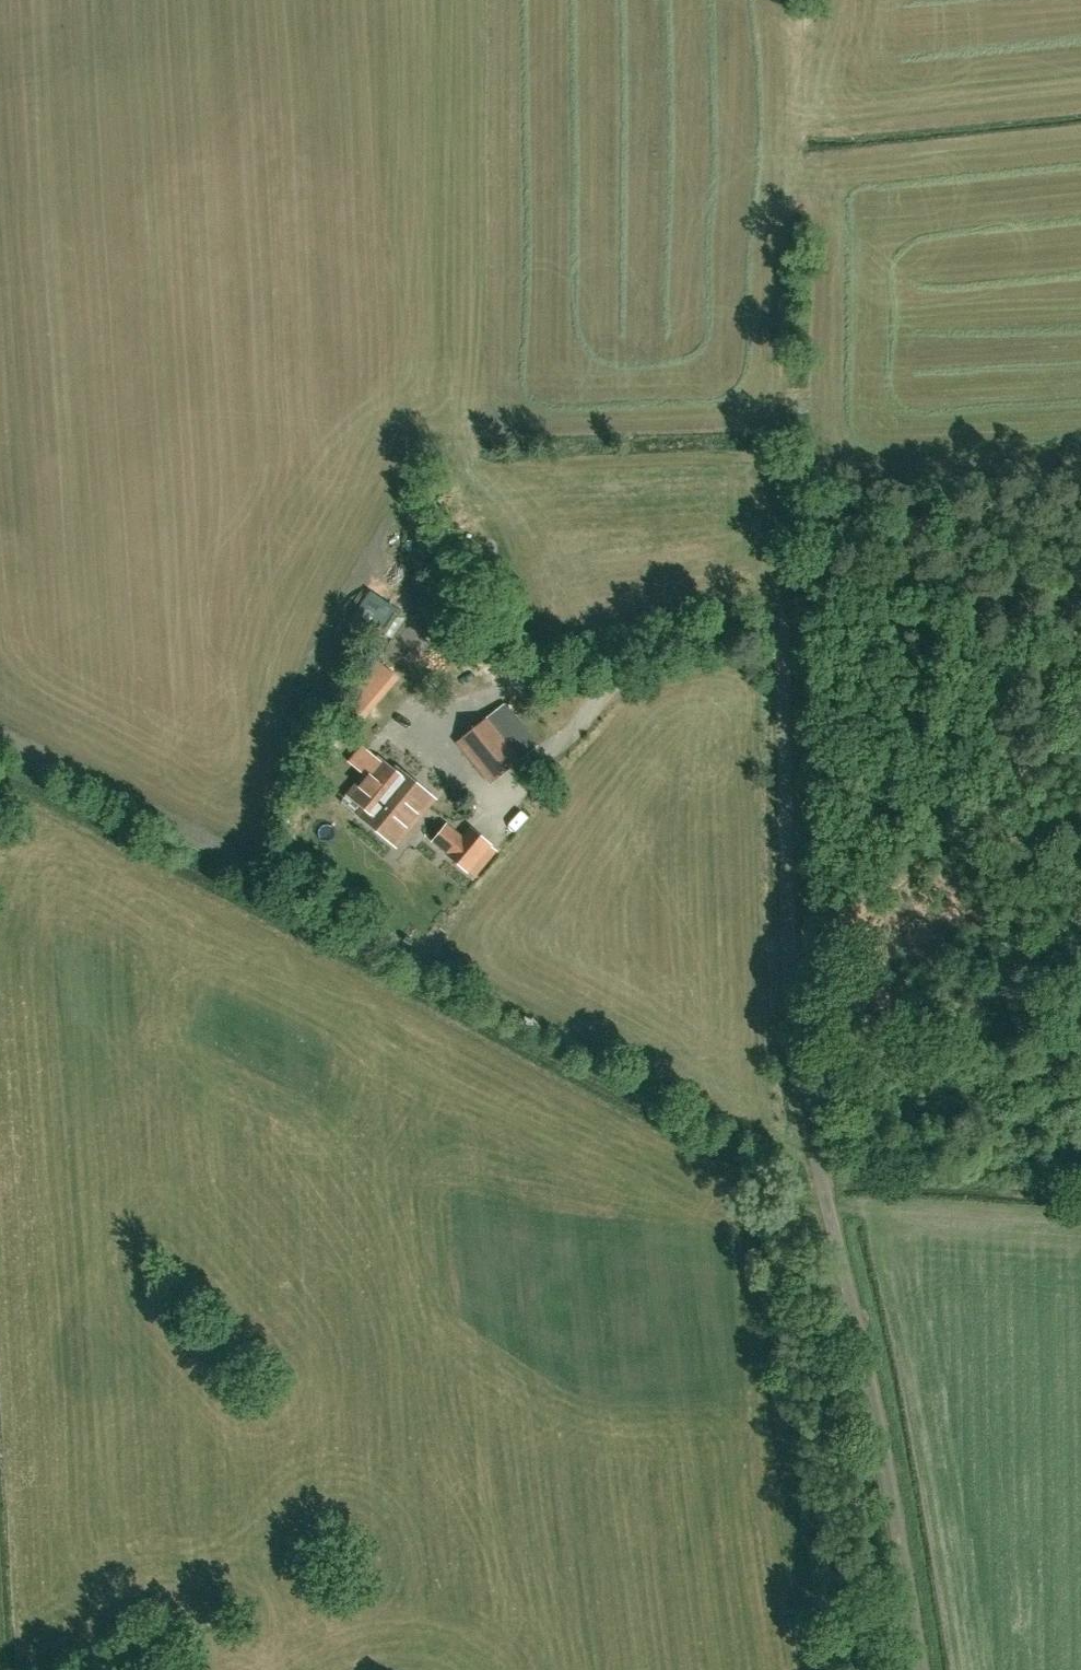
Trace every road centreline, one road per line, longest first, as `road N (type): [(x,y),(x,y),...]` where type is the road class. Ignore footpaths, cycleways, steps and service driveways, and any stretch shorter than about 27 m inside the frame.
road 1 (unclassified): [(921,1669),(850,1287),(791,1054),(785,620),(528,676)]

